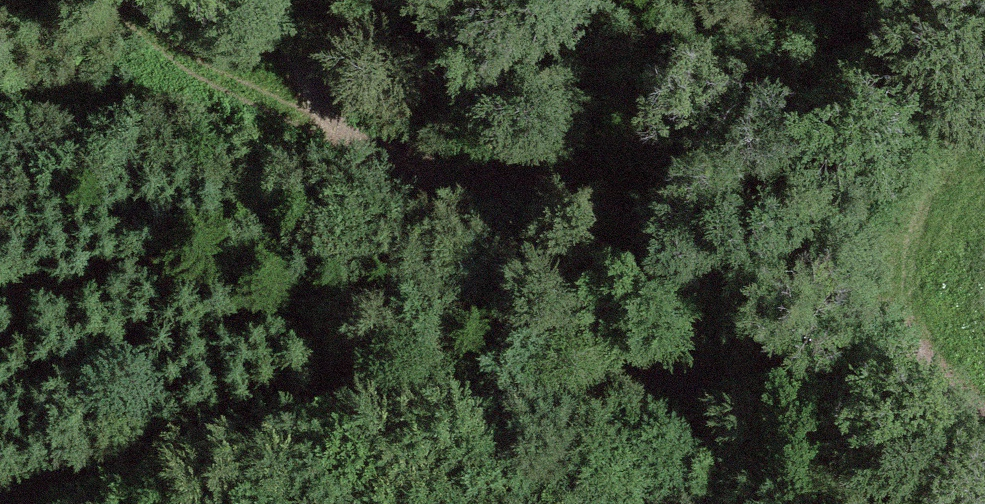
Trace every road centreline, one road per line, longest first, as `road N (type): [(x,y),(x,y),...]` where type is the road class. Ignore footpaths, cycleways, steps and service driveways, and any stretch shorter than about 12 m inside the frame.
road 1 (track): [(48,503),(165,465),(515,391),(652,378),(808,388),(984,433)]
road 2 (track): [(278,0),(295,64),(326,120),(540,211),(870,320),(936,360),(984,414)]

